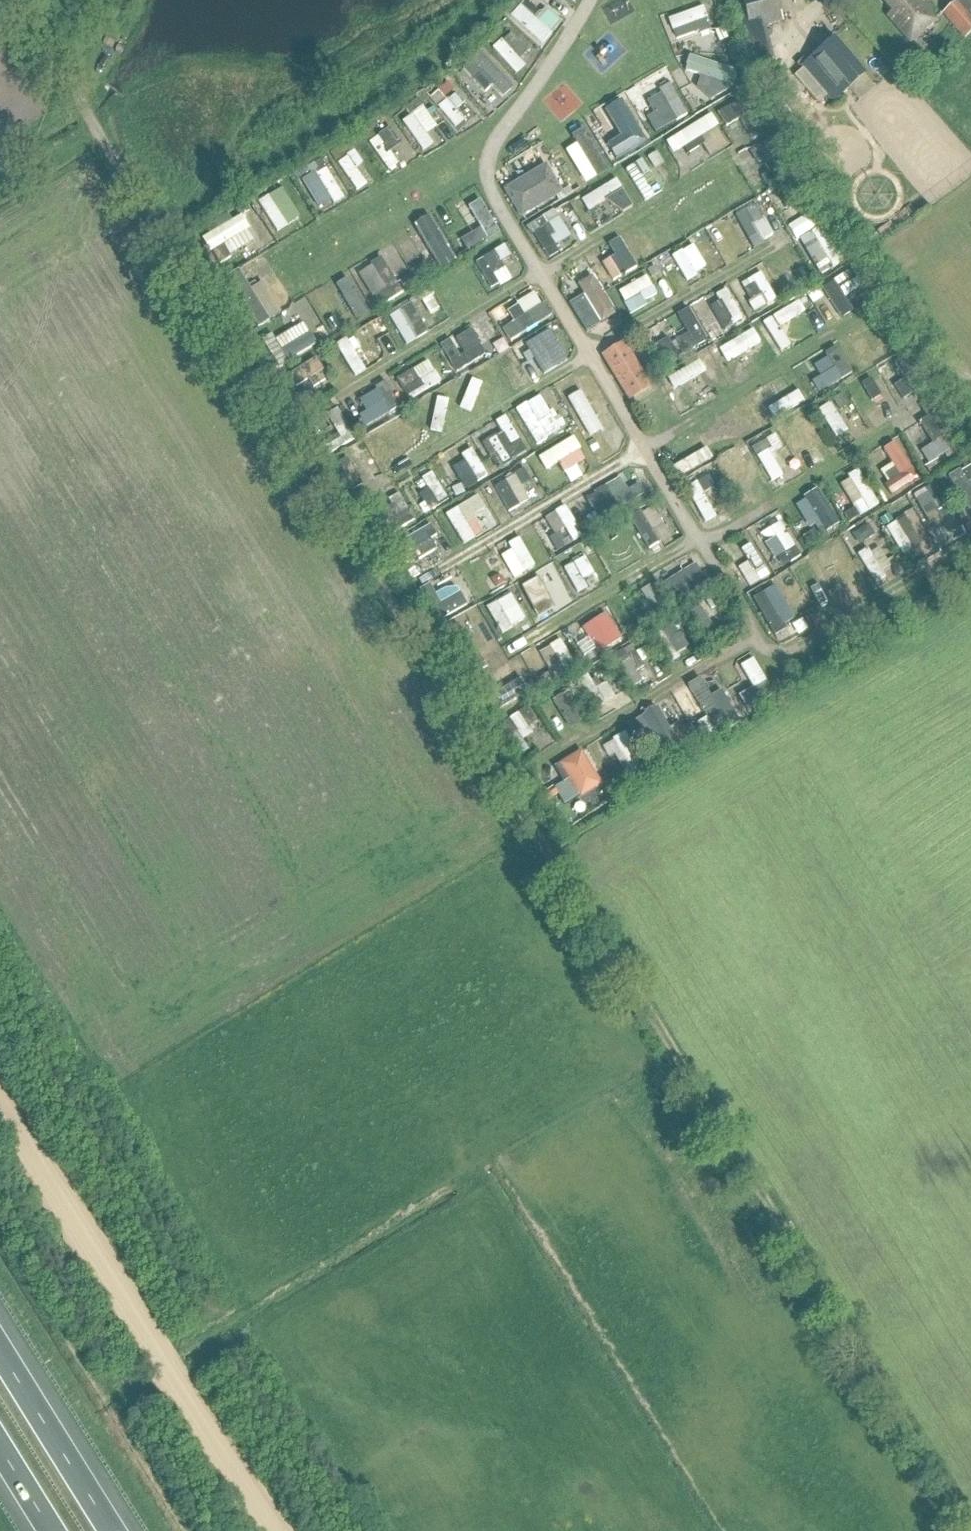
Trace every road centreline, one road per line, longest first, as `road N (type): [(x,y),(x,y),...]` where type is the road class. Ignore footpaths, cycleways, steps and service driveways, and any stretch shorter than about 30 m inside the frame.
road 1 (track): [(7,0),(93,127),(969,1530)]
road 2 (track): [(0,1092),(273,1530)]
road 3 (track): [(493,0),(415,75),(160,234)]
road 4 (motorway): [(113,1530),(0,1350)]

